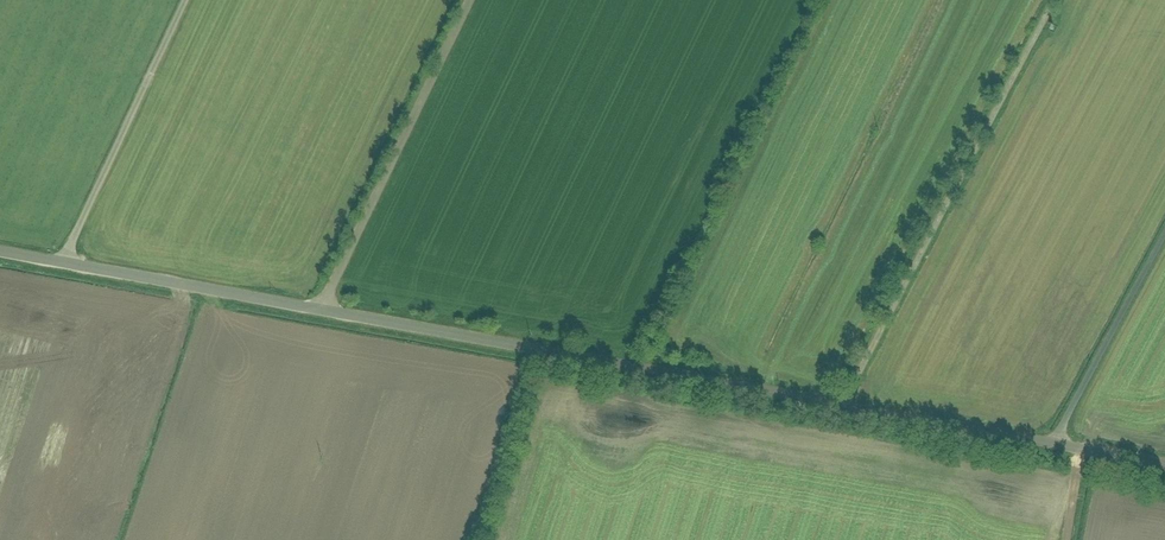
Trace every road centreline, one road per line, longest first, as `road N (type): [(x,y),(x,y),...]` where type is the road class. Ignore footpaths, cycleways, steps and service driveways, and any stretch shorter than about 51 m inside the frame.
road 1 (unclassified): [(0,252),(1164,463)]

